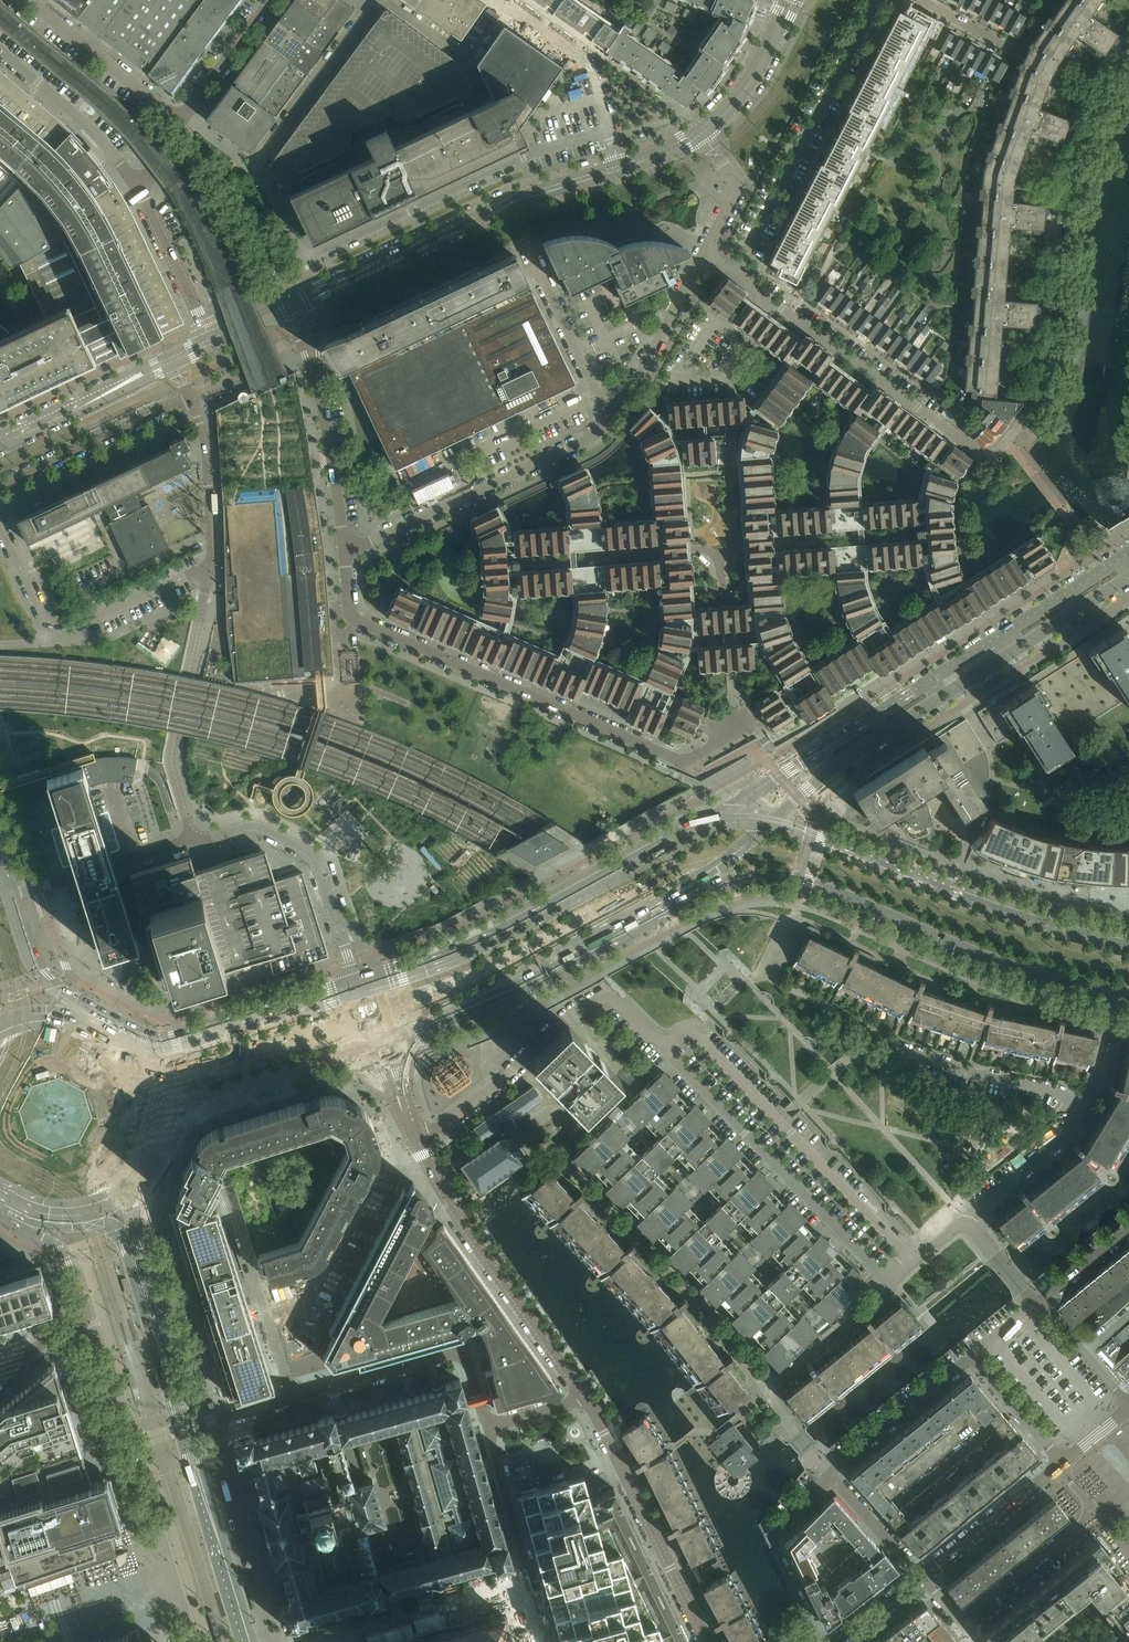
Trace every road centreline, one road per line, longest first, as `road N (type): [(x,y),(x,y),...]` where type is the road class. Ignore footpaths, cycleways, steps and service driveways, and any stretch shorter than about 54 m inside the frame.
road 1 (residential): [(1128,46),(1098,93),(1062,200),(1044,386),(991,456),(764,295)]
road 2 (residential): [(611,130),(521,158),(315,256),(301,253),(276,196),(255,170),(378,0)]
road 3 (residential): [(733,706),(746,725),(678,760),(351,619),(345,549)]
road 4 (tertiary): [(1128,553),(694,829)]
road 5 (secondary): [(683,894),(754,875),(799,880),(1128,1001)]
road 6 (tertiary): [(766,824),(796,796),(1128,579)]
road 7 (secondary): [(1128,948),(999,910),(766,824)]
road 8 (residential): [(966,1225),(1065,1136),(1073,1107),(1055,1091),(979,1075),(871,1035)]
road 9 (secondary): [(694,829),(492,939),(357,985)]
road 10 (residential): [(913,1258),(702,1041),(677,1037),(665,1049)]
road 11 (secondary): [(377,1039),(472,1004),(683,894)]
road 12 (residential): [(892,1283),(665,1049)]
road 13 (residential): [(665,1049),(610,995),(569,1015),(495,1088),(414,1136)]
road 14 (residential): [(773,1391),(557,1155)]
road 15 (residential): [(831,1475),(975,1360),(1060,1465)]
road 16 (residential): [(587,1400),(456,1214),(414,1136)]
road 17 (residential): [(735,275),(876,0)]
road 18 (residential): [(345,549),(611,423)]
road 19 (residential): [(210,564),(108,614),(47,619),(0,519)]
road 20 (residential): [(210,564),(171,757),(194,841)]
road 21 (residential): [(707,1641),(587,1400)]
road 22 (residential): [(194,841),(250,825),(312,853),(357,985)]
road 23 (tertiary): [(360,272),(575,181)]
road 24 (residential): [(1060,1465),(1096,1512),(961,1622)]
road 25 (secondary): [(357,985),(175,1035),(135,1028)]
road 26 (secondary): [(160,1111),(377,1039)]
road 27 (residential): [(540,1641),(488,1426)]
road 28 (residential): [(0,487),(190,398)]
road 29 (residential): [(831,1475),(771,1539),(822,1641)]
road 30 (residential): [(611,423),(524,242)]
road 31 (residential): [(140,189),(102,139),(0,49)]
road 32 (residential): [(611,423),(707,253)]
road 33 (residential): [(182,122),(30,0)]
road 34 (residential): [(293,1397),(236,1213)]
road 35 (residential): [(11,897),(194,841)]
road 36 (residential): [(345,549),(316,371)]
road 37 (residential): [(293,1397),(464,1349)]
road 38 (residential): [(1060,1465),(924,1576)]
road 39 (residential): [(190,398),(204,445),(210,564)]
road 40 (tertiary): [(246,1641),(200,1482)]
road 41 (tertiary): [(704,137),(748,91),(792,0)]
road 42 (residential): [(387,0),(464,57),(504,3)]
road 43 (residential): [(209,336),(140,189)]
road 44 (residential): [(773,1391),(892,1283)]
road 45 (tertiary): [(791,0),(733,94),(697,128)]
road 46 (residential): [(182,122),(272,0)]
road 47 (tertiary): [(51,1221),(107,1204),(140,1281)]
road 48 (secondary): [(89,1004),(44,974),(11,897)]
road 49 (residential): [(924,1576),(831,1475)]
road 50 (residential): [(1128,1401),(1039,1302)]
road 51 (secondary): [(0,1225),(124,1185)]
road 52 (unknown): [(398,1619),(523,1583)]
road 53 (residential): [(707,253),(733,195),(732,179),(704,137)]
road 54 (residential): [(557,1155),(544,1159),(526,1131),(555,1111),(574,1129),(572,1142)]

